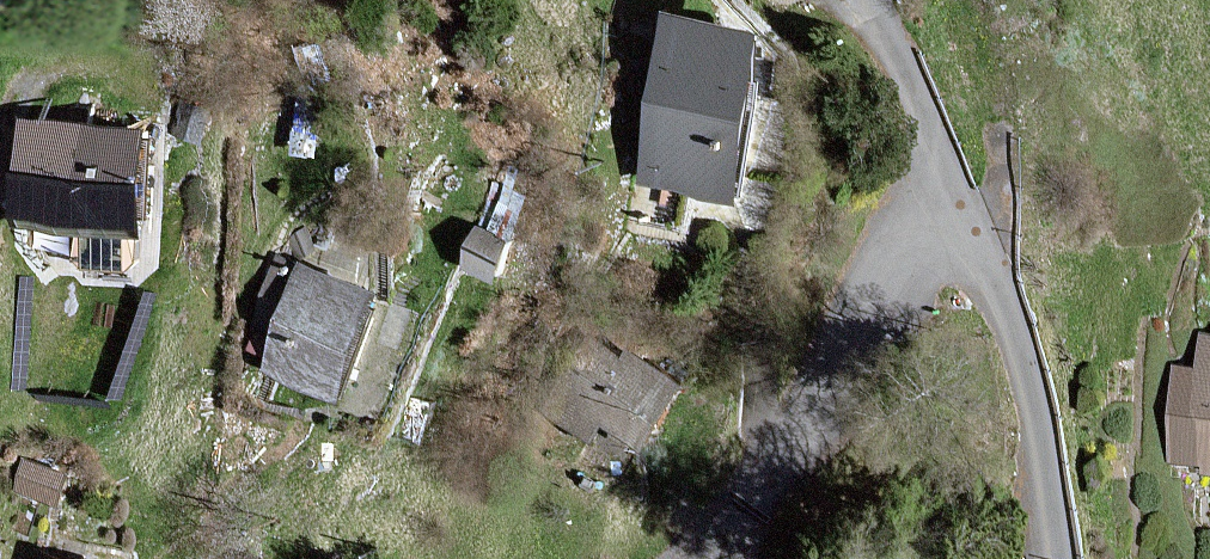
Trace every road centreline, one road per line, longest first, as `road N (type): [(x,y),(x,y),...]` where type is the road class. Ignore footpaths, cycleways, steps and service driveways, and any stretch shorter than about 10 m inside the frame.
road 1 (residential): [(949,188),(773,468),(726,518)]
road 2 (residential): [(1057,558),(1015,337),(995,278),(949,188)]
road 3 (residential): [(949,188),(869,0)]

